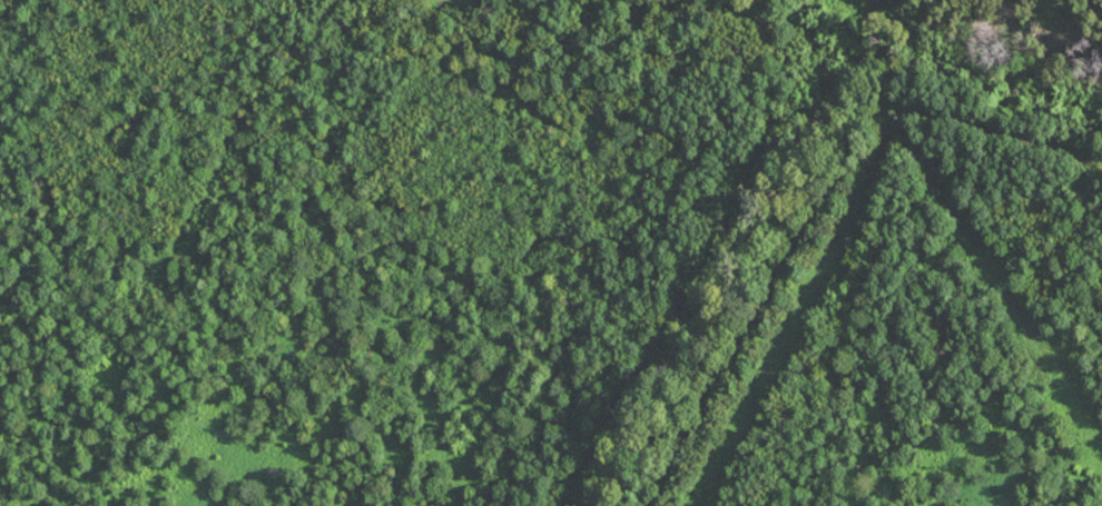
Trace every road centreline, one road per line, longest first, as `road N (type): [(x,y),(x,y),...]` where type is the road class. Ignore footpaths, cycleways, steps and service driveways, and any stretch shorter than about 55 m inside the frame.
road 1 (residential): [(643,505),(887,92)]

